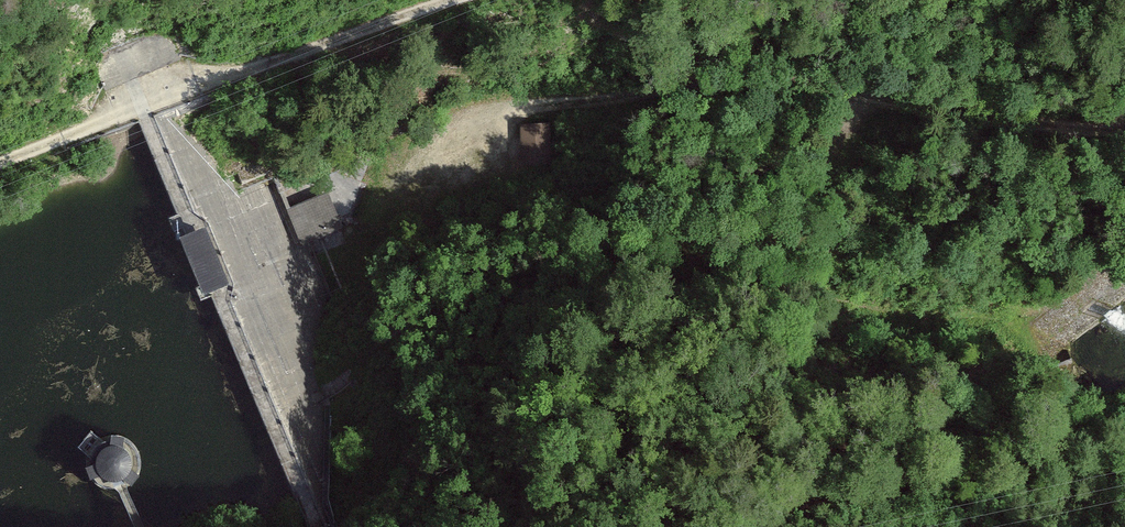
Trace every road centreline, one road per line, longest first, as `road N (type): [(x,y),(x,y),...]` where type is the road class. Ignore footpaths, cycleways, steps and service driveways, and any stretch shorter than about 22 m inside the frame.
road 1 (track): [(1124,119),(967,110),(734,77),(537,107),(491,154),(344,243)]
road 2 (track): [(779,281),(665,297),(570,270),(429,317),(375,357),(332,415)]
road 3 (track): [(1035,313),(925,315),(786,290),(779,281),(849,93)]
road 4 (track): [(136,93),(275,67),(460,0)]
road 5 (track): [(0,166),(57,143),(136,93)]

